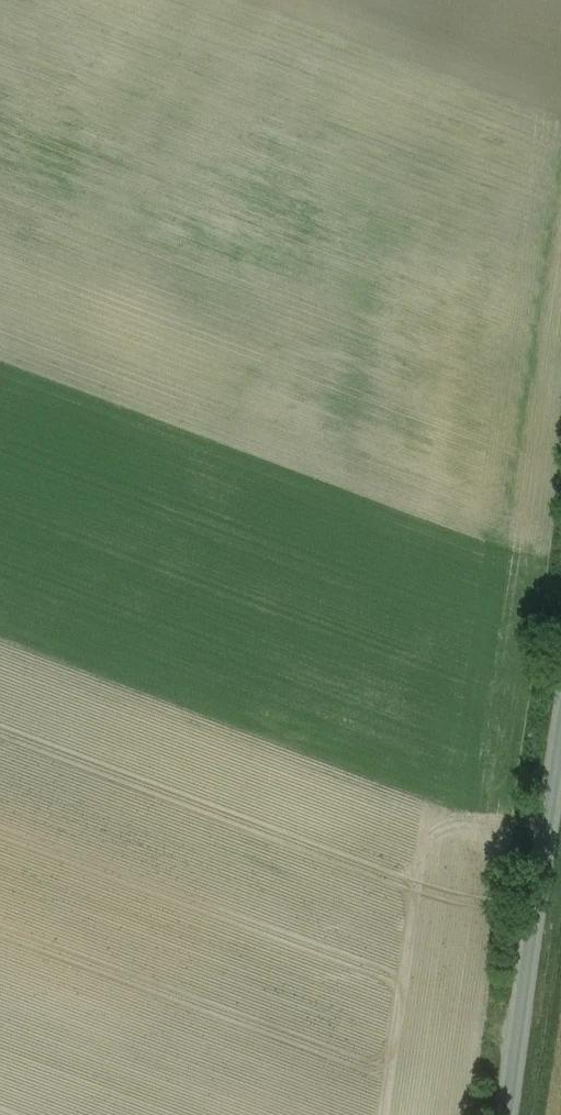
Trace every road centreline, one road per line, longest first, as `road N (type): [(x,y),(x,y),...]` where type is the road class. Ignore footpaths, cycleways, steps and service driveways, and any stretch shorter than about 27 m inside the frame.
road 1 (unclassified): [(496,1114),(560,708)]

